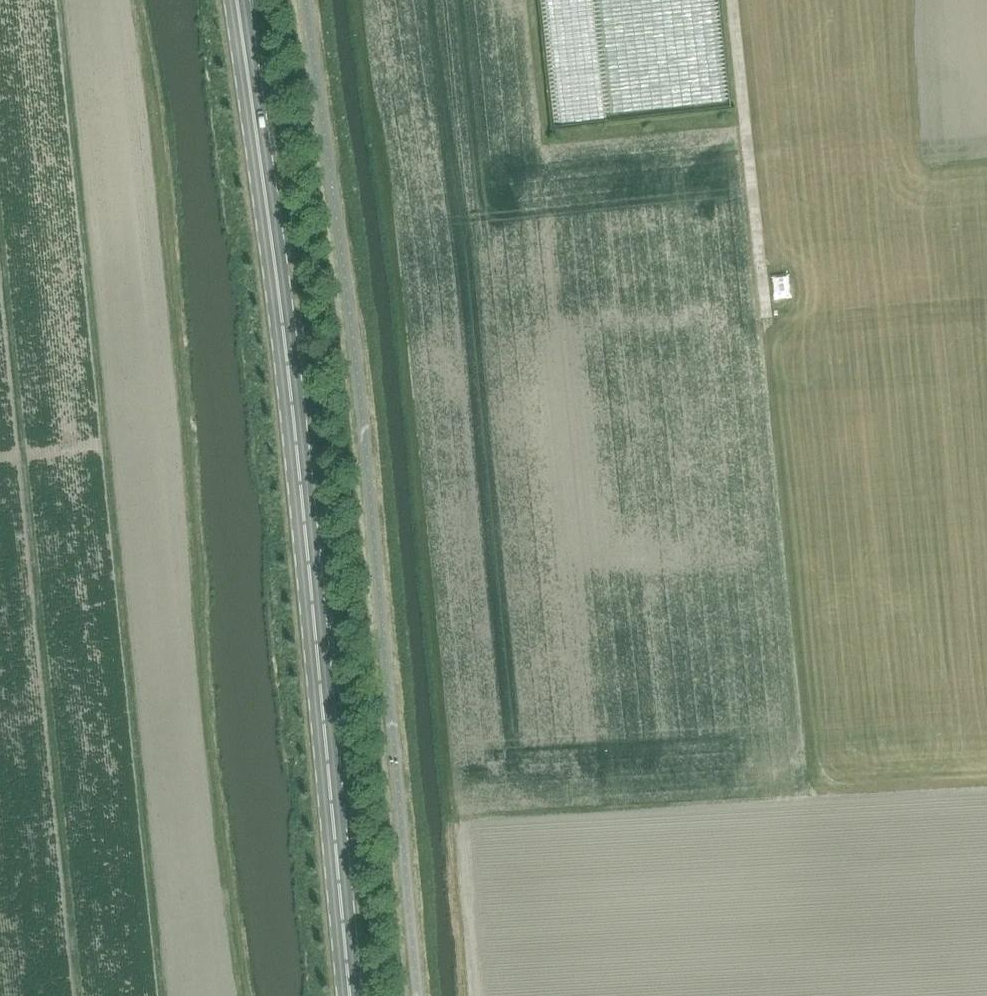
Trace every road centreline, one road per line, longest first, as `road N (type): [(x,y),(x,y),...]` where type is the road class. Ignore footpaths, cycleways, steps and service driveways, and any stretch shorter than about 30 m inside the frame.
road 1 (tertiary): [(350,995),(319,649),(239,0)]

